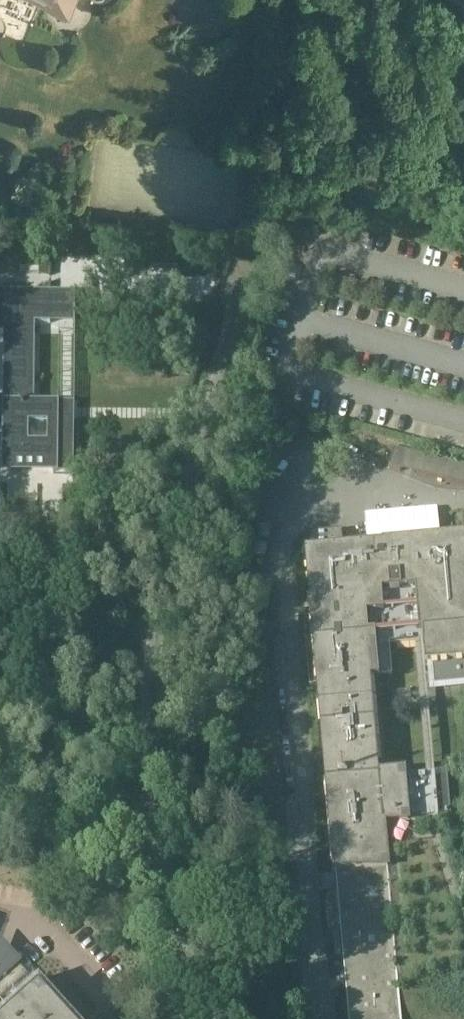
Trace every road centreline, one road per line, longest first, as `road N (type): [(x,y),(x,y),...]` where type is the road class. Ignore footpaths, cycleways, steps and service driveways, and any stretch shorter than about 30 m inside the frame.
road 1 (unclassified): [(152,848),(151,696),(165,574),(273,217),(291,110),(296,0)]
road 2 (unclassified): [(206,1018),(152,848)]
road 3 (unclassified): [(152,848),(0,829)]

